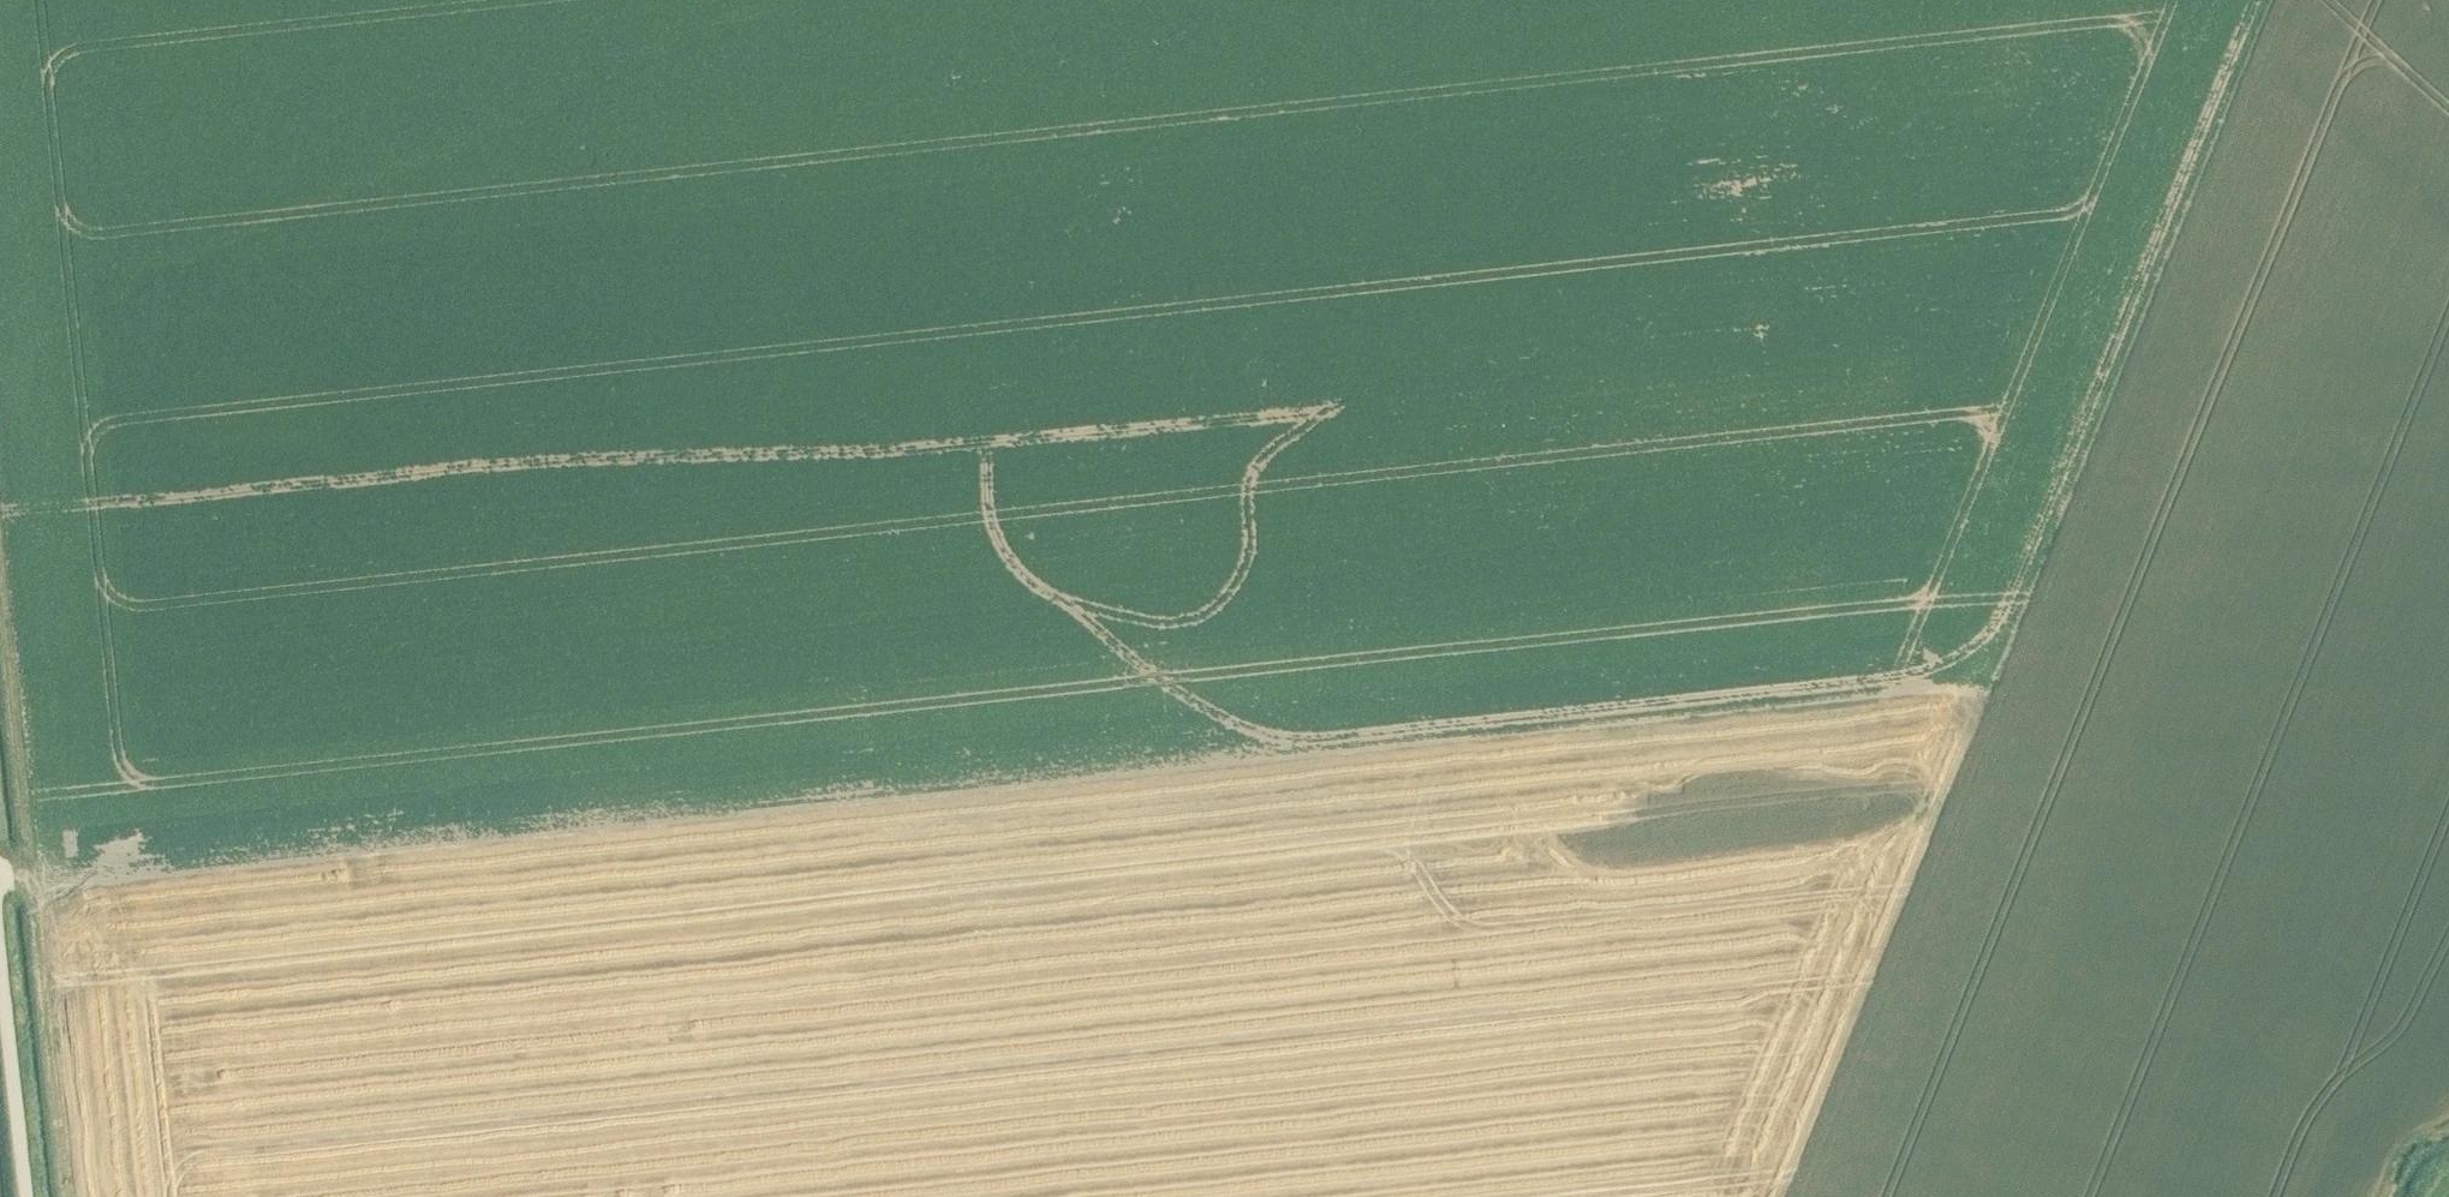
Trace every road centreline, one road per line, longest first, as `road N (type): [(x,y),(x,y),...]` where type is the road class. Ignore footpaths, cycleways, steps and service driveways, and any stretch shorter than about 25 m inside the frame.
road 1 (unclassified): [(41,1196),(0,828)]

